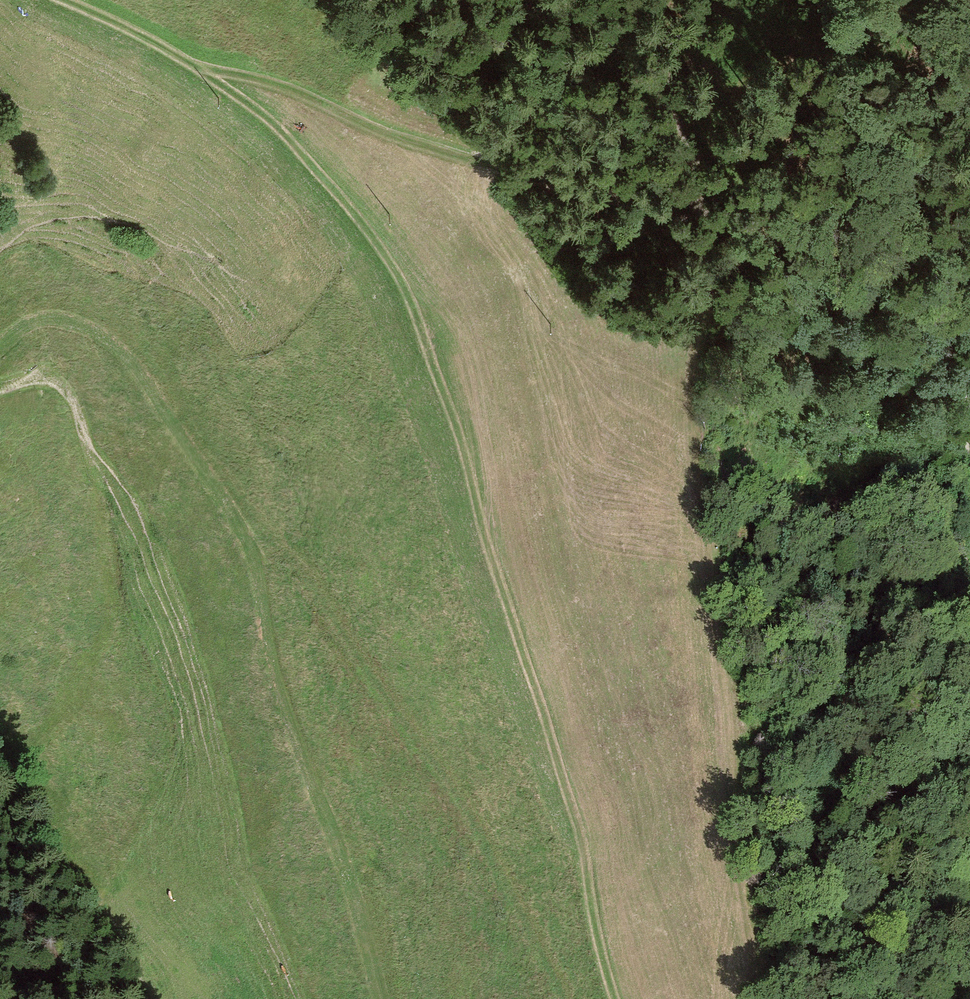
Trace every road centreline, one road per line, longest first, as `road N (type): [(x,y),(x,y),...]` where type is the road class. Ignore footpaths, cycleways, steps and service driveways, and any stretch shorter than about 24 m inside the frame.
road 1 (track): [(622,998),(557,742),(405,289),(280,131),(195,67),(65,0)]
road 2 (track): [(0,386),(53,377),(66,388),(97,479),(112,567),(112,616),(41,745),(14,828),(13,871),(49,998)]
road 3 (track): [(271,539),(319,588),(452,781),(565,998)]
road 4 (track): [(195,67),(307,95),(393,137),(578,193),(708,201)]
road 5 (track): [(969,491),(969,368)]

